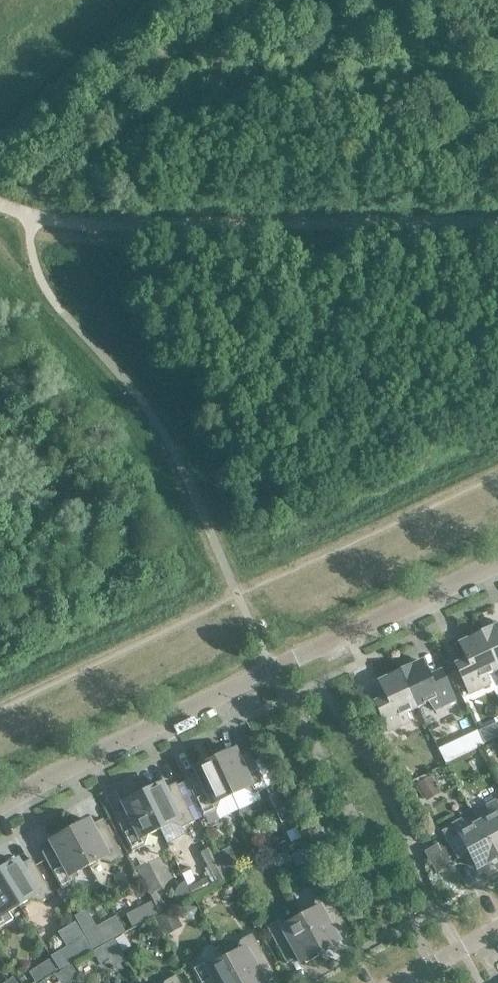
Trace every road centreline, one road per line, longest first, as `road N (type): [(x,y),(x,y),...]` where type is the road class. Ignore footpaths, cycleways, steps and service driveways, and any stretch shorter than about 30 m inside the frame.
road 1 (residential): [(0,807),(497,565)]

